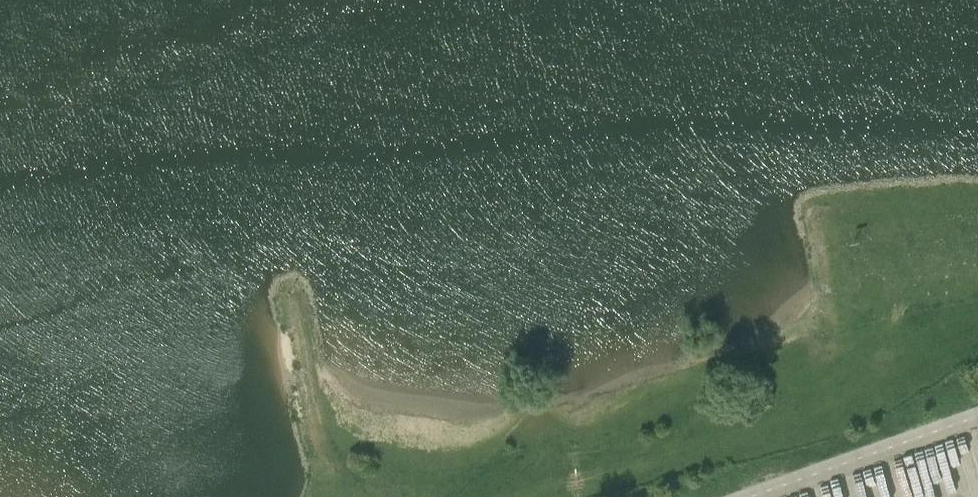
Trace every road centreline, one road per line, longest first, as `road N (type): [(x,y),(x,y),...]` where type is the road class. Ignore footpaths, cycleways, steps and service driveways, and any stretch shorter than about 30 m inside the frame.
road 1 (unclassified): [(749,496),(977,416)]

